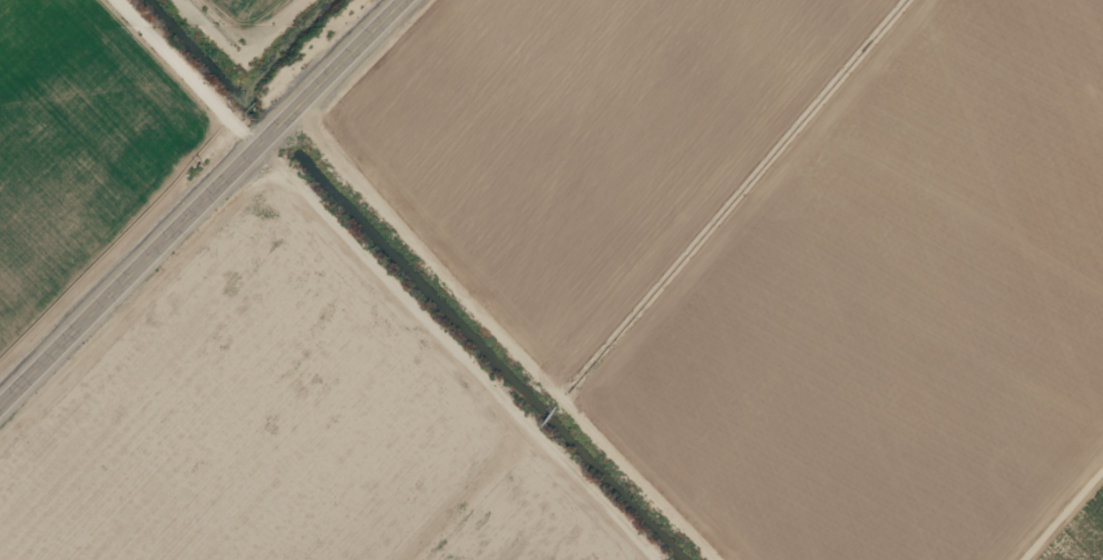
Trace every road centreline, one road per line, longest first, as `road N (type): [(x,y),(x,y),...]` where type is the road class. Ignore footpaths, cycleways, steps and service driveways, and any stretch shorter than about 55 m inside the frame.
road 1 (track): [(302,115),(732,559)]
road 2 (secondary): [(0,420),(412,0)]
road 3 (track): [(120,0),(271,150)]

